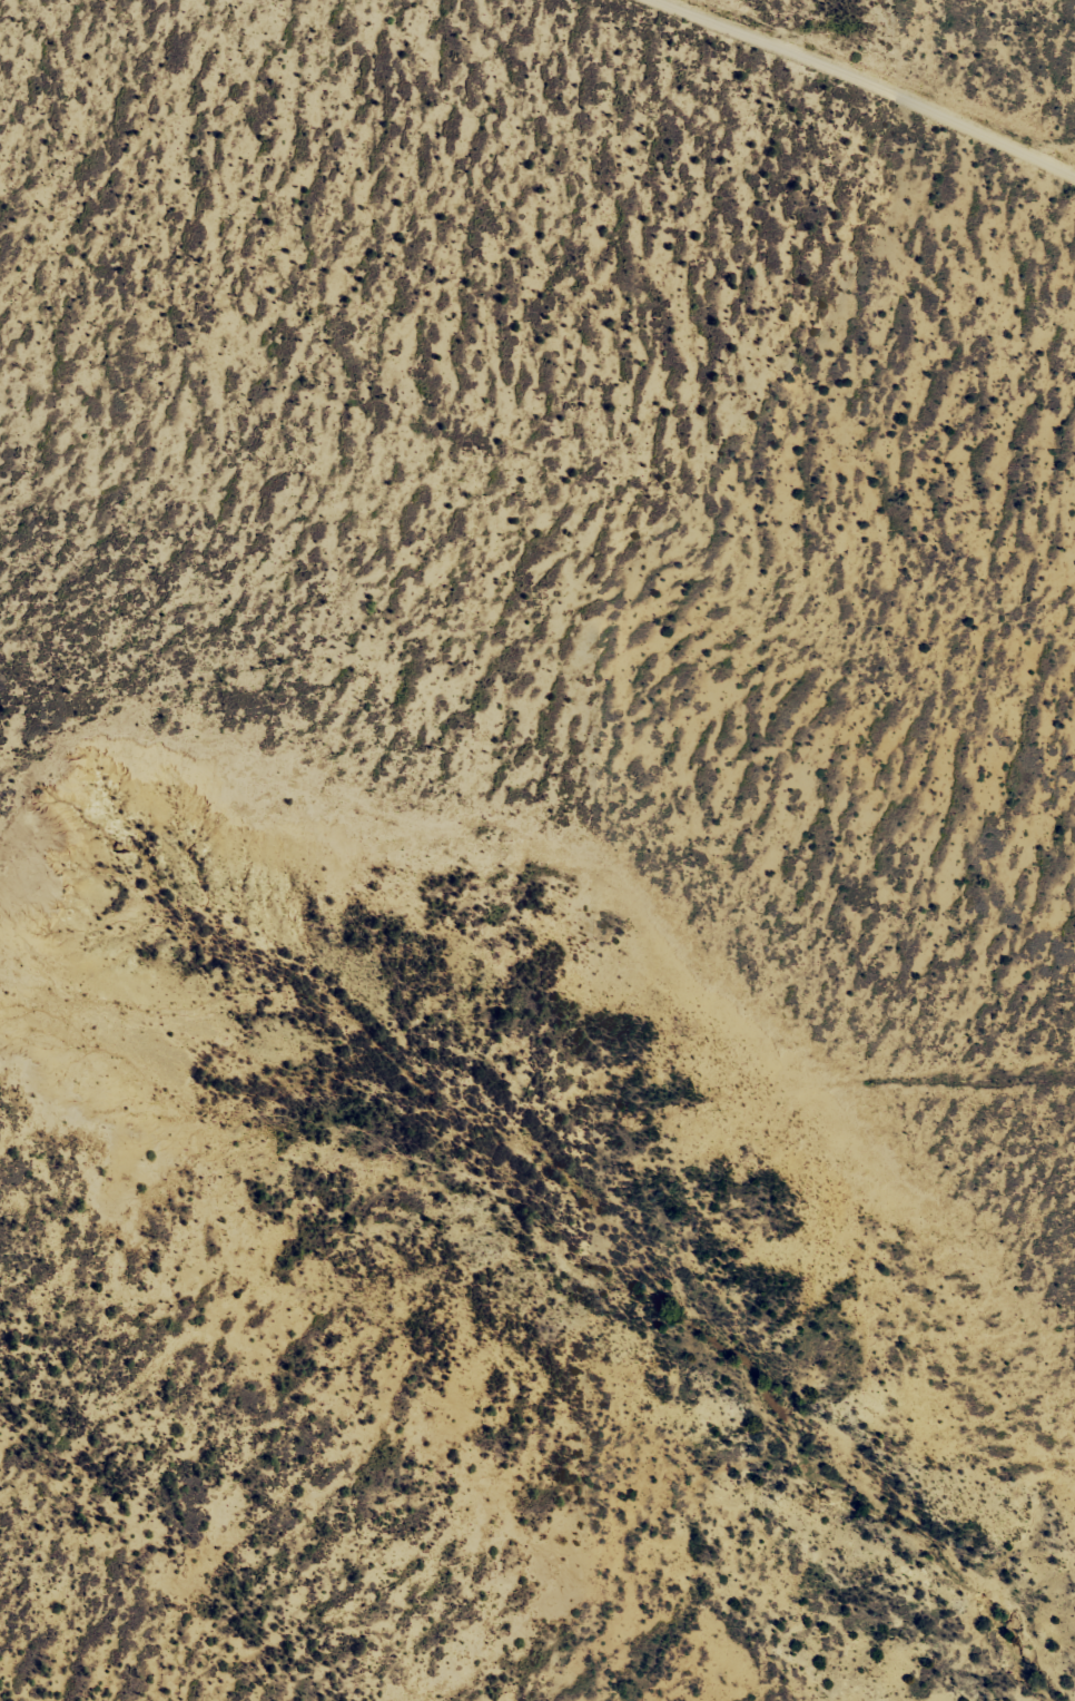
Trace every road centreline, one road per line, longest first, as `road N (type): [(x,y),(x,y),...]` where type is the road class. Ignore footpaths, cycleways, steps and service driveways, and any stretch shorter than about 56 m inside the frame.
road 1 (residential): [(606,0),(1074,177)]

